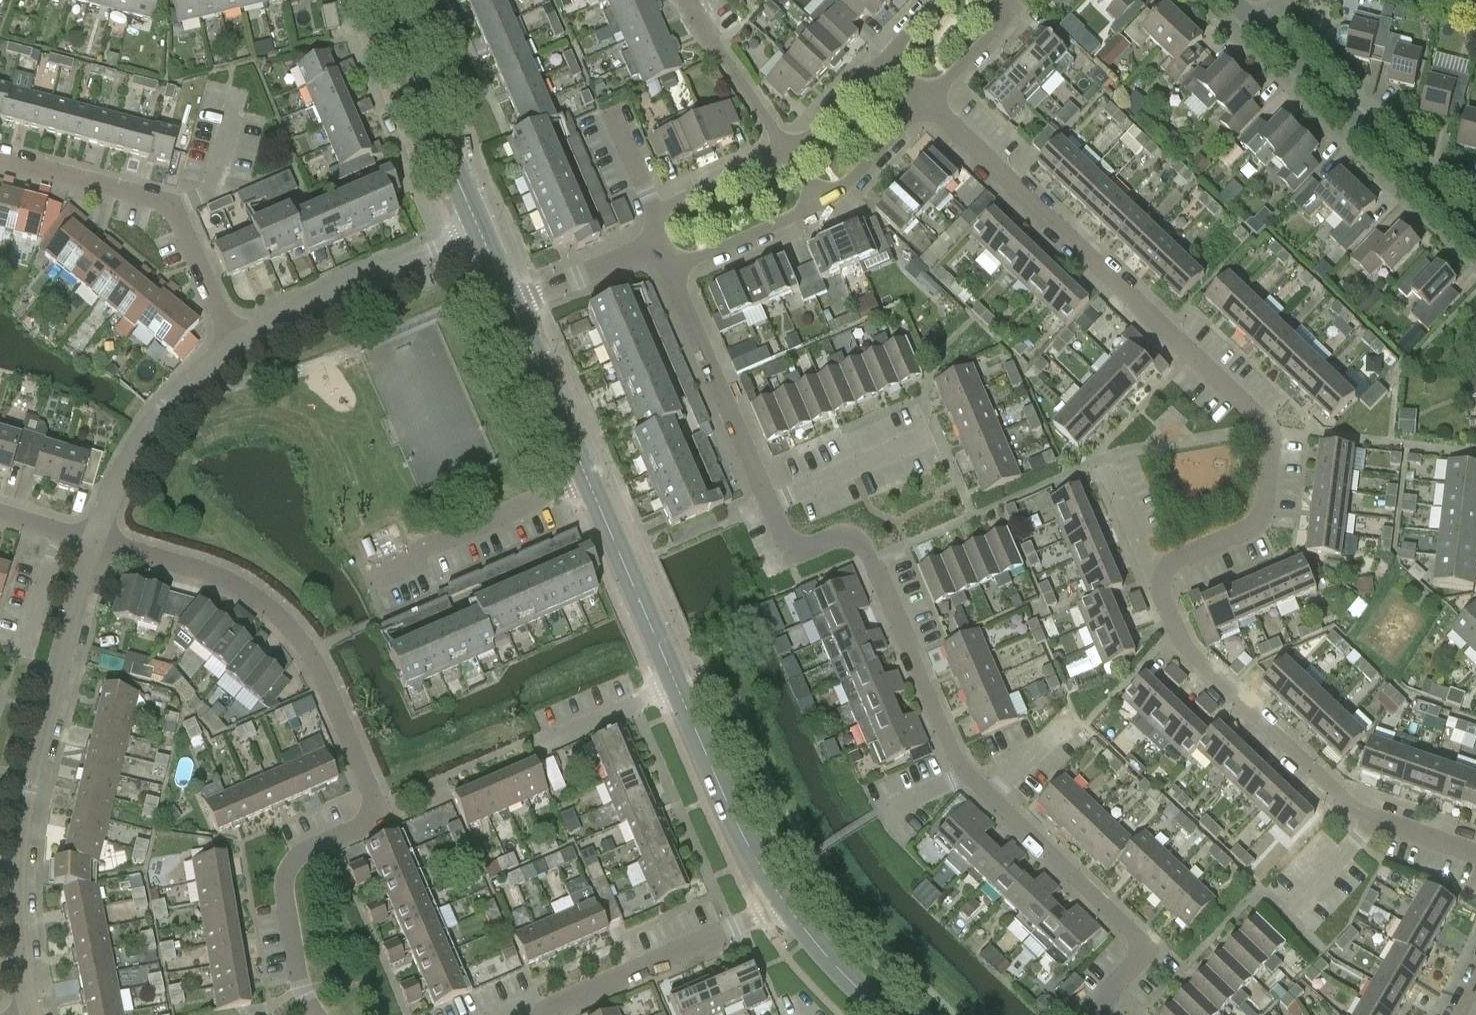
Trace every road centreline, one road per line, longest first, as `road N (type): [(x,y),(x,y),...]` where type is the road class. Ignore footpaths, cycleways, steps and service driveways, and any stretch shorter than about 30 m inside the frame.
road 1 (residential): [(1475,853),(1394,828),(1347,802),(1185,649),(1158,588),(1171,564),(1262,528),(1271,433),(935,109)]
road 2 (residential): [(1112,1014),(1100,1004),(1153,951),(963,772),(864,542),(846,537),(810,552),(792,547),(654,247)]
road 3 (residential): [(313,1014),(290,933),(288,879),(312,853),(360,833),(370,813),(335,699),(309,652),(235,587),(93,541)]
road 4 (residential): [(31,1014),(18,871),(93,541)]
road 5 (tertiary): [(600,504),(780,900)]
road 6 (residential): [(238,340),(168,203),(0,156)]
road 7 (residential): [(1475,235),(1260,25)]
road 8 (residential): [(780,900),(760,917),(548,1006),(544,1014)]
road 9 (residential): [(238,340),(482,237)]
road 10 (tertiary): [(381,0),(482,237)]
road 11 (residential): [(93,541),(138,441),(176,391),(238,340)]
road 12 (residential): [(385,592),(600,504)]
road 13 (tertiary): [(513,305),(600,504)]
road 14 (residential): [(654,247),(693,270),(827,208)]
road 15 (residential): [(787,150),(723,67),(684,0)]
road 16 (residential): [(787,150),(667,204),(657,216),(654,247)]
road 17 (tertiary): [(780,900),(887,1014)]
road 18 (residential): [(513,305),(654,247)]
road 19 (residential): [(827,208),(868,181),(935,109)]
road 20 (residential): [(935,109),(1012,25),(1010,0)]
road 21 (residential): [(878,56),(787,150)]

